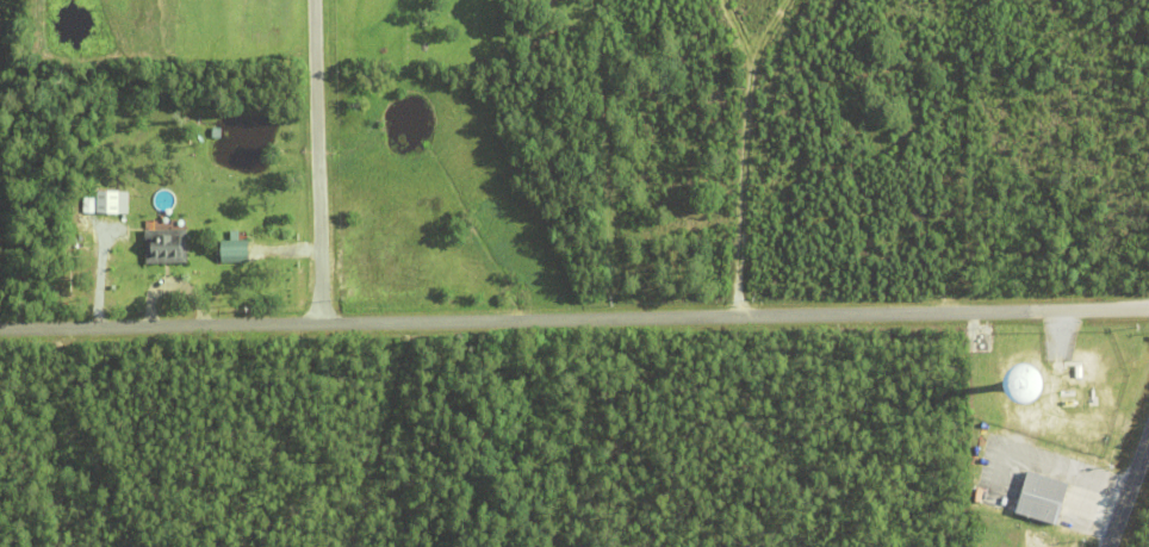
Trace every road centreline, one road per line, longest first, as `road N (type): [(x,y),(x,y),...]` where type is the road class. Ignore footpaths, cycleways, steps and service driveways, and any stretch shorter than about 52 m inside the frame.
road 1 (residential): [(1148,307),(0,328)]
road 2 (residential): [(325,325),(315,0)]

